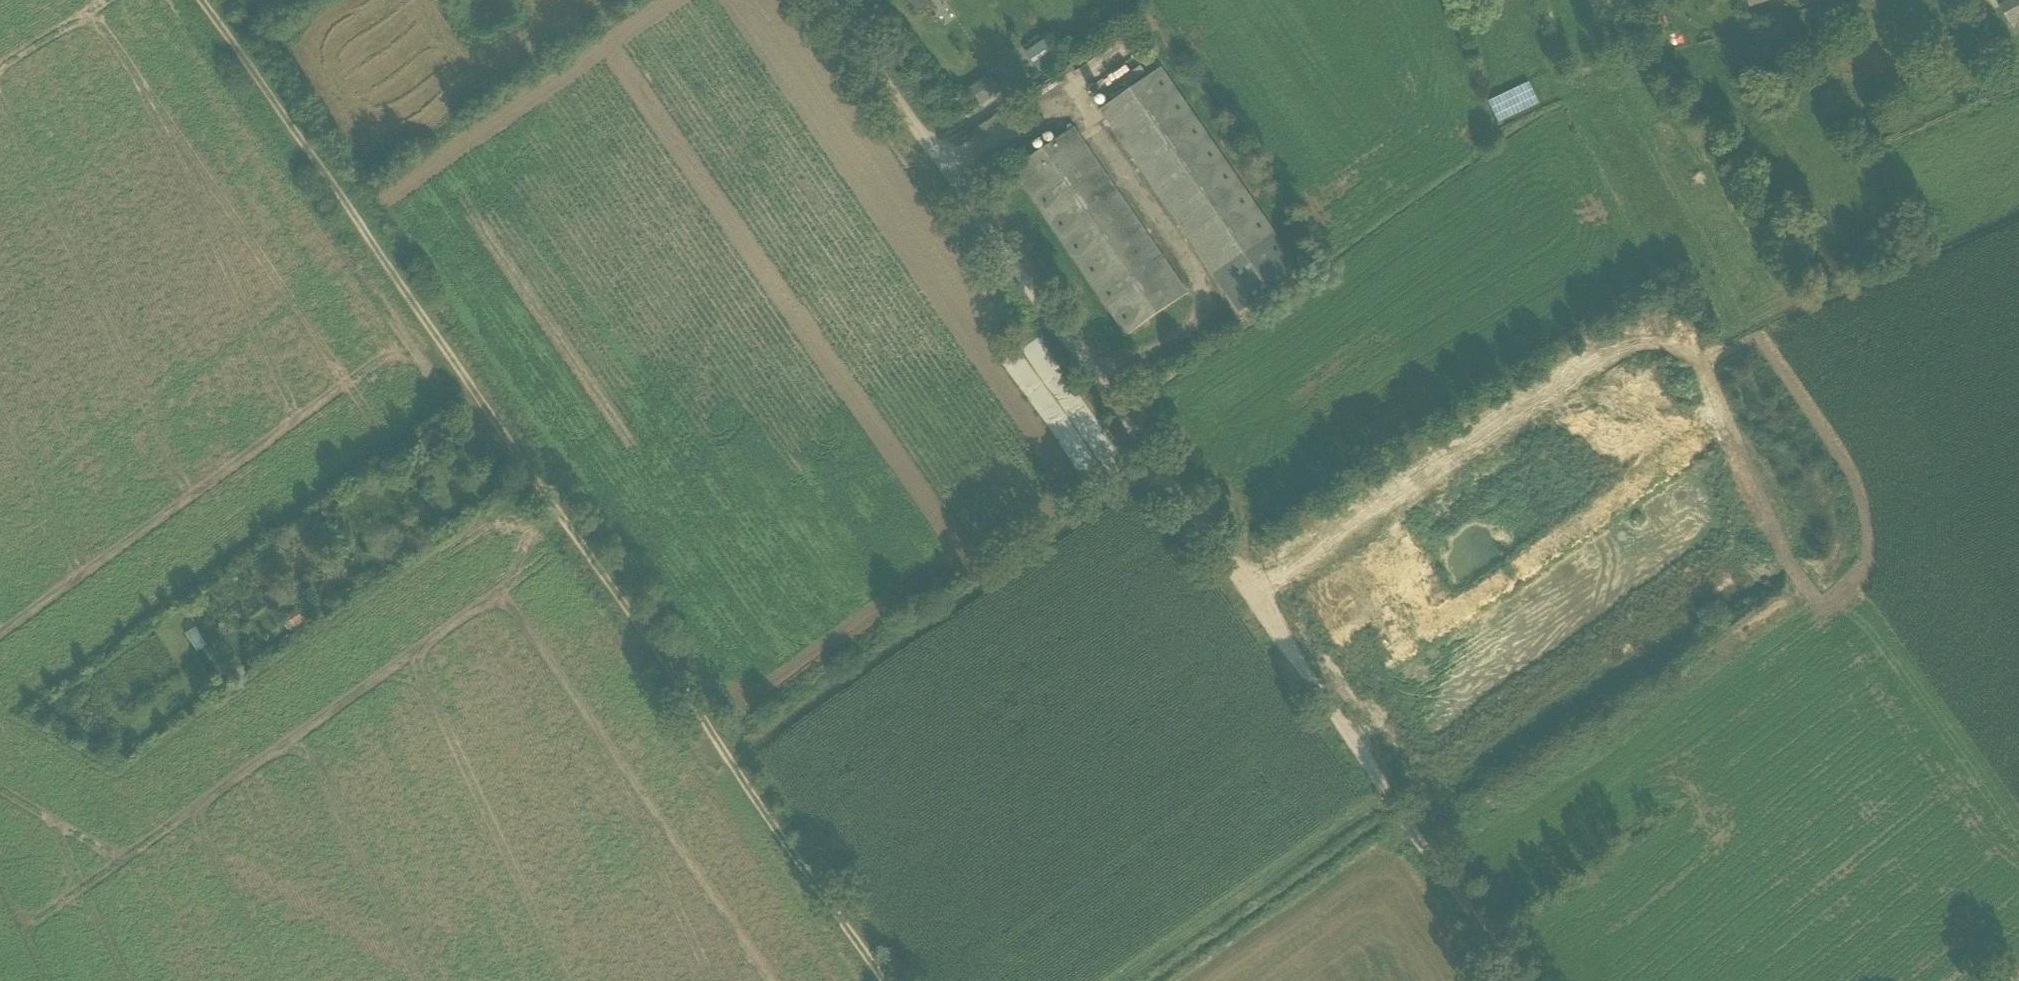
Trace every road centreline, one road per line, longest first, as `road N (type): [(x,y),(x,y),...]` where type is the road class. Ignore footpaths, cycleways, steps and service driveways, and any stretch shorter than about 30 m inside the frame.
road 1 (track): [(894,980),(203,0)]
road 2 (track): [(1398,802),(834,0)]
road 3 (track): [(1167,468),(732,750)]
road 4 (track): [(1398,802),(1356,819),(1121,980)]
road 5 (track): [(1522,980),(1398,802)]

